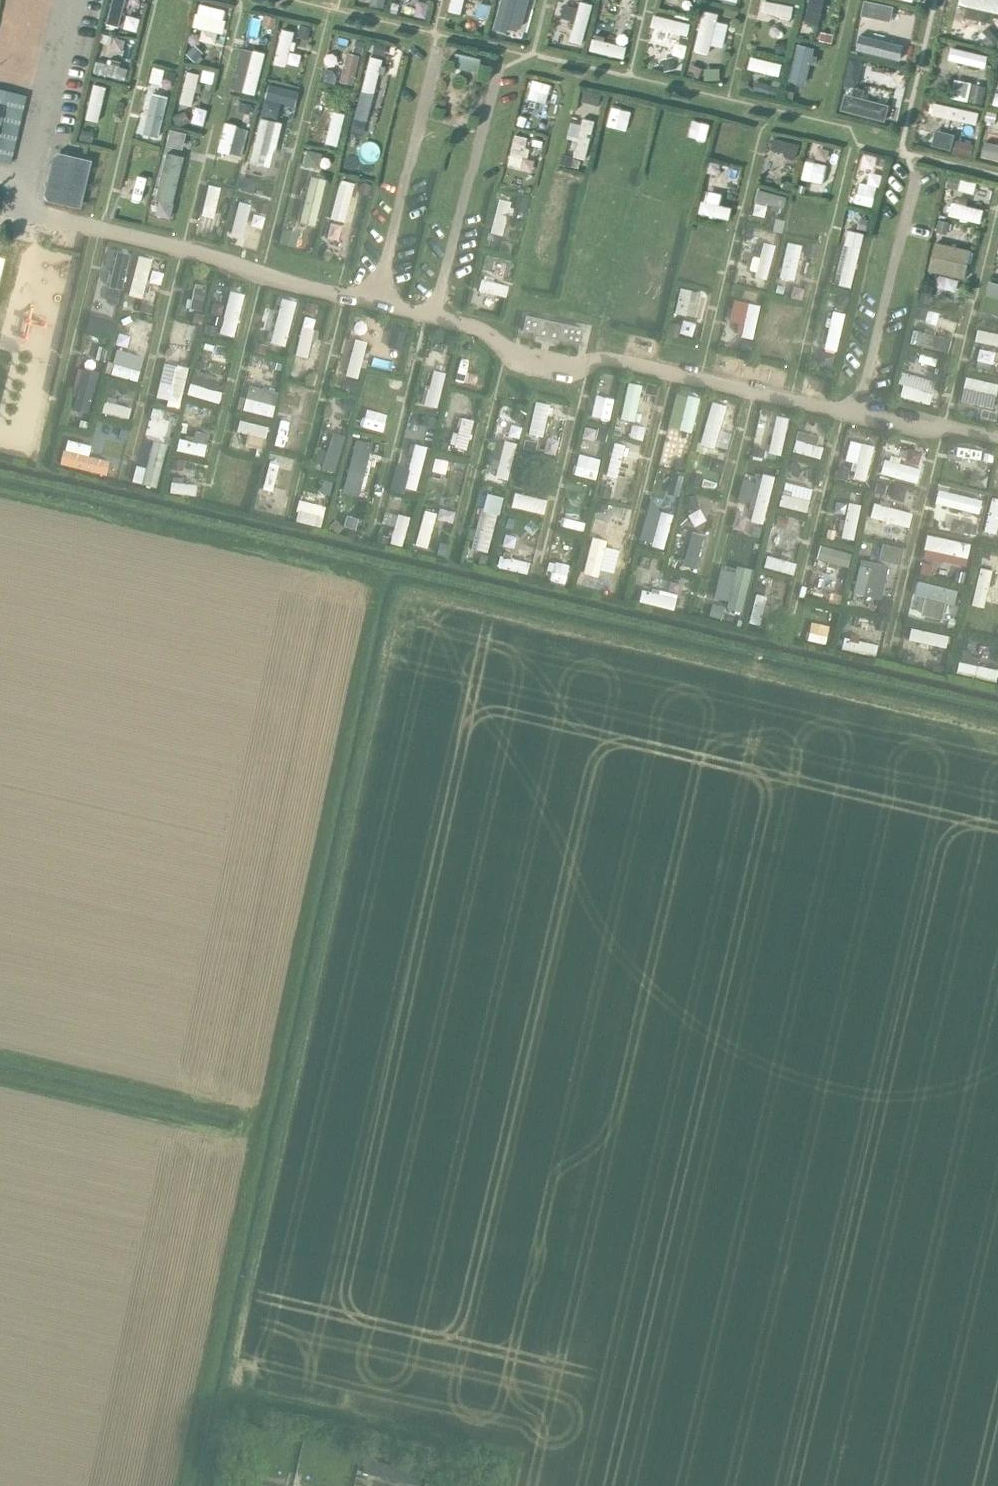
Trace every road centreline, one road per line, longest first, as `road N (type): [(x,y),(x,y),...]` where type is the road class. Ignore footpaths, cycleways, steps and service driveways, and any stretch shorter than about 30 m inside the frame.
road 1 (track): [(997,727),(399,588),(225,1390),(515,1457),(509,1485)]
road 2 (track): [(181,1485),(379,581),(0,491)]
road 3 (track): [(0,1056),(261,1117)]
road 4 (track): [(0,1076),(256,1134)]

